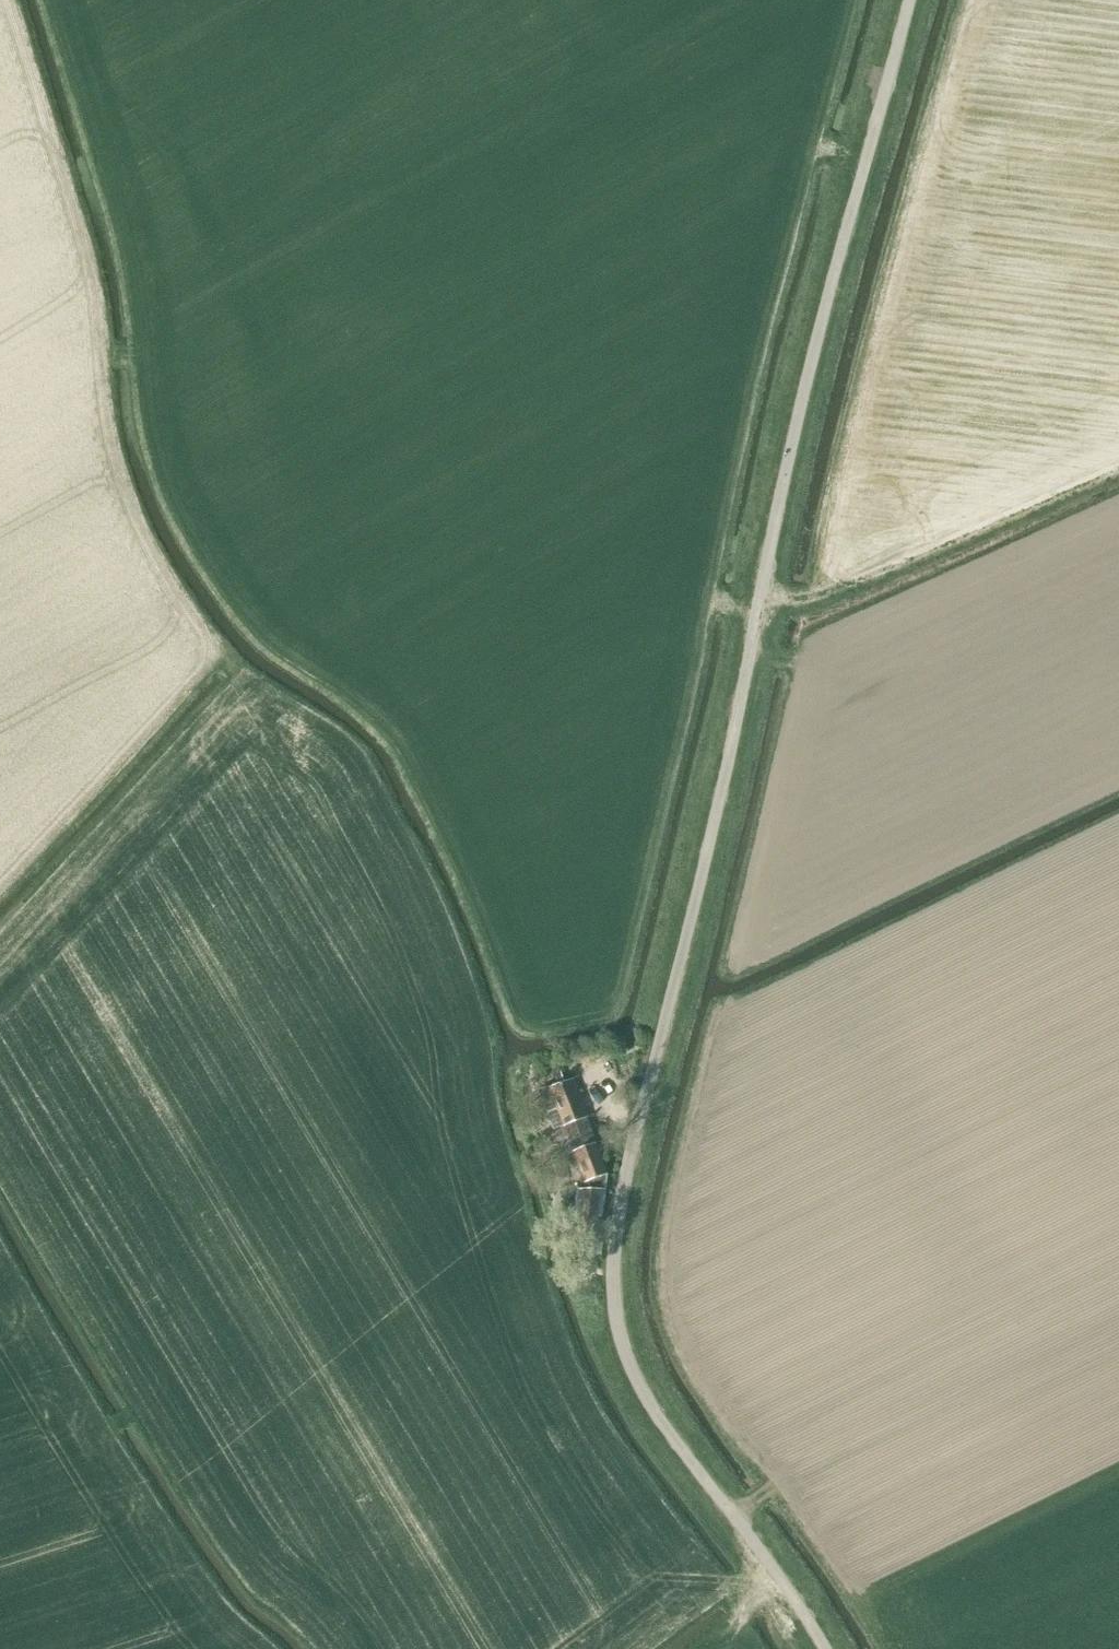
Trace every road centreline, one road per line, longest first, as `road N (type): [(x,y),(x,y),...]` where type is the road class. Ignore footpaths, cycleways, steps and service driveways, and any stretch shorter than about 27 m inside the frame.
road 1 (unclassified): [(824,1648),(644,1394),(618,1332),(612,1271),(629,1155),(717,809),(791,444),(908,0)]

